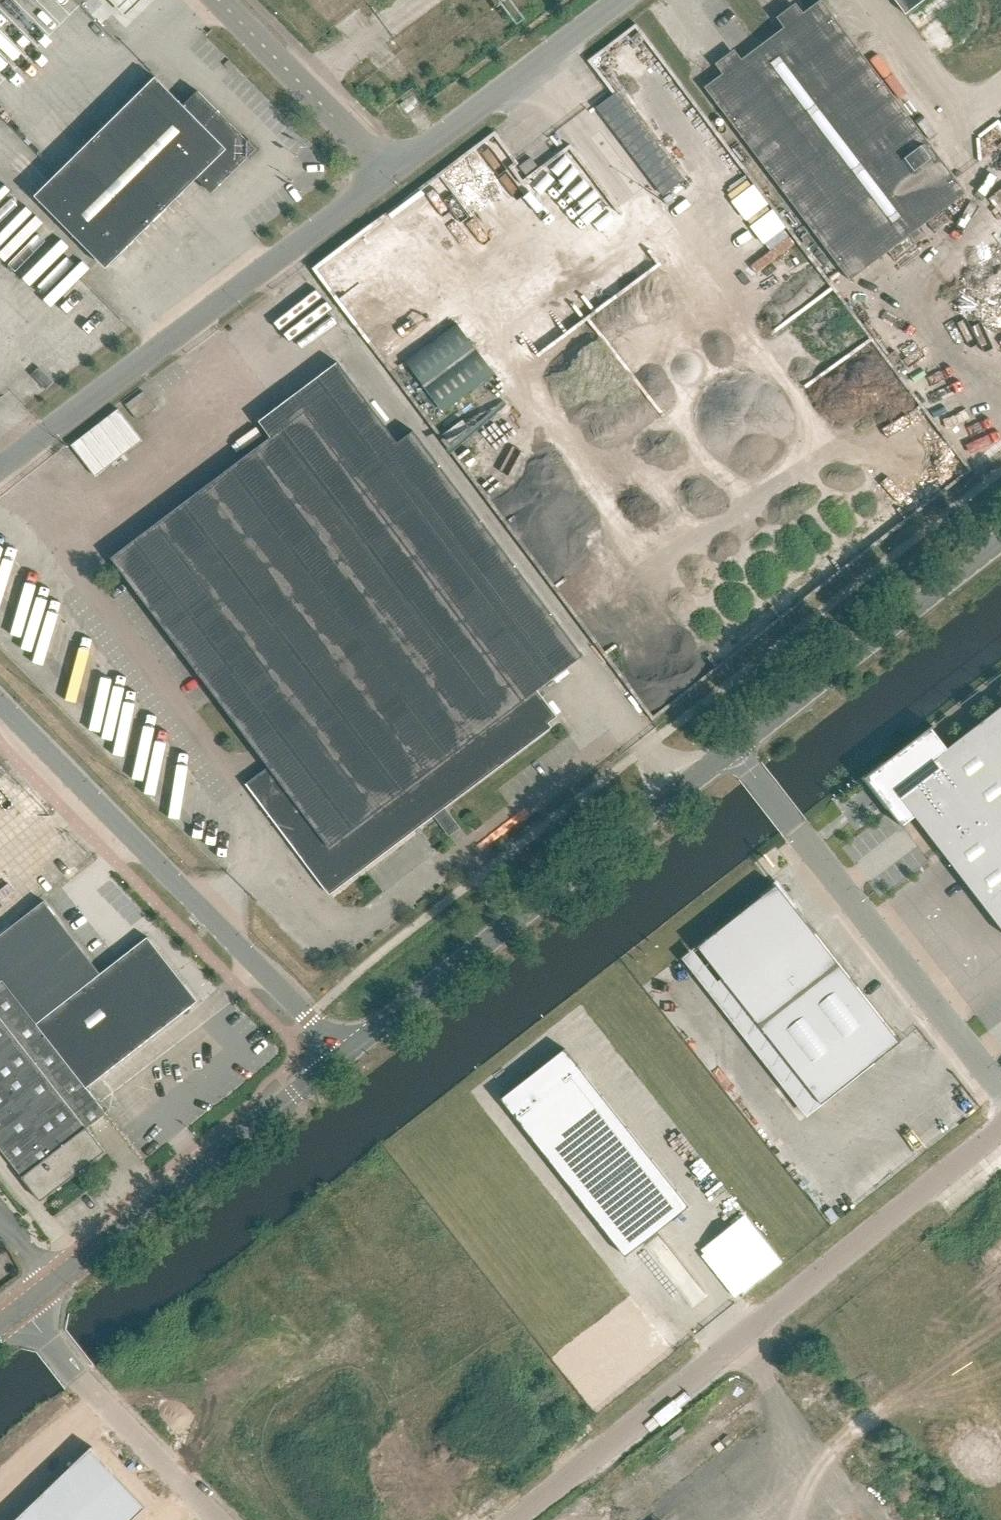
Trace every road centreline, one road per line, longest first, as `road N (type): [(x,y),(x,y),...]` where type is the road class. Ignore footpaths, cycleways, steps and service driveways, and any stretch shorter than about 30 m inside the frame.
road 1 (unclassified): [(1000,1131),(521,1519)]
road 2 (tertiary): [(343,1056),(731,745)]
road 3 (tertiary): [(343,1056),(0,700)]
road 4 (unclassified): [(0,475),(381,170)]
road 5 (unclassified): [(731,745),(802,843),(1000,1081)]
road 6 (tertiary): [(23,1308),(343,1056)]
road 7 (tertiary): [(731,745),(1000,537)]
road 8 (unclassified): [(218,1519),(23,1308)]
road 9 (unclassified): [(381,170),(410,132),(595,0)]
road 10 (unclassified): [(381,170),(217,0)]

